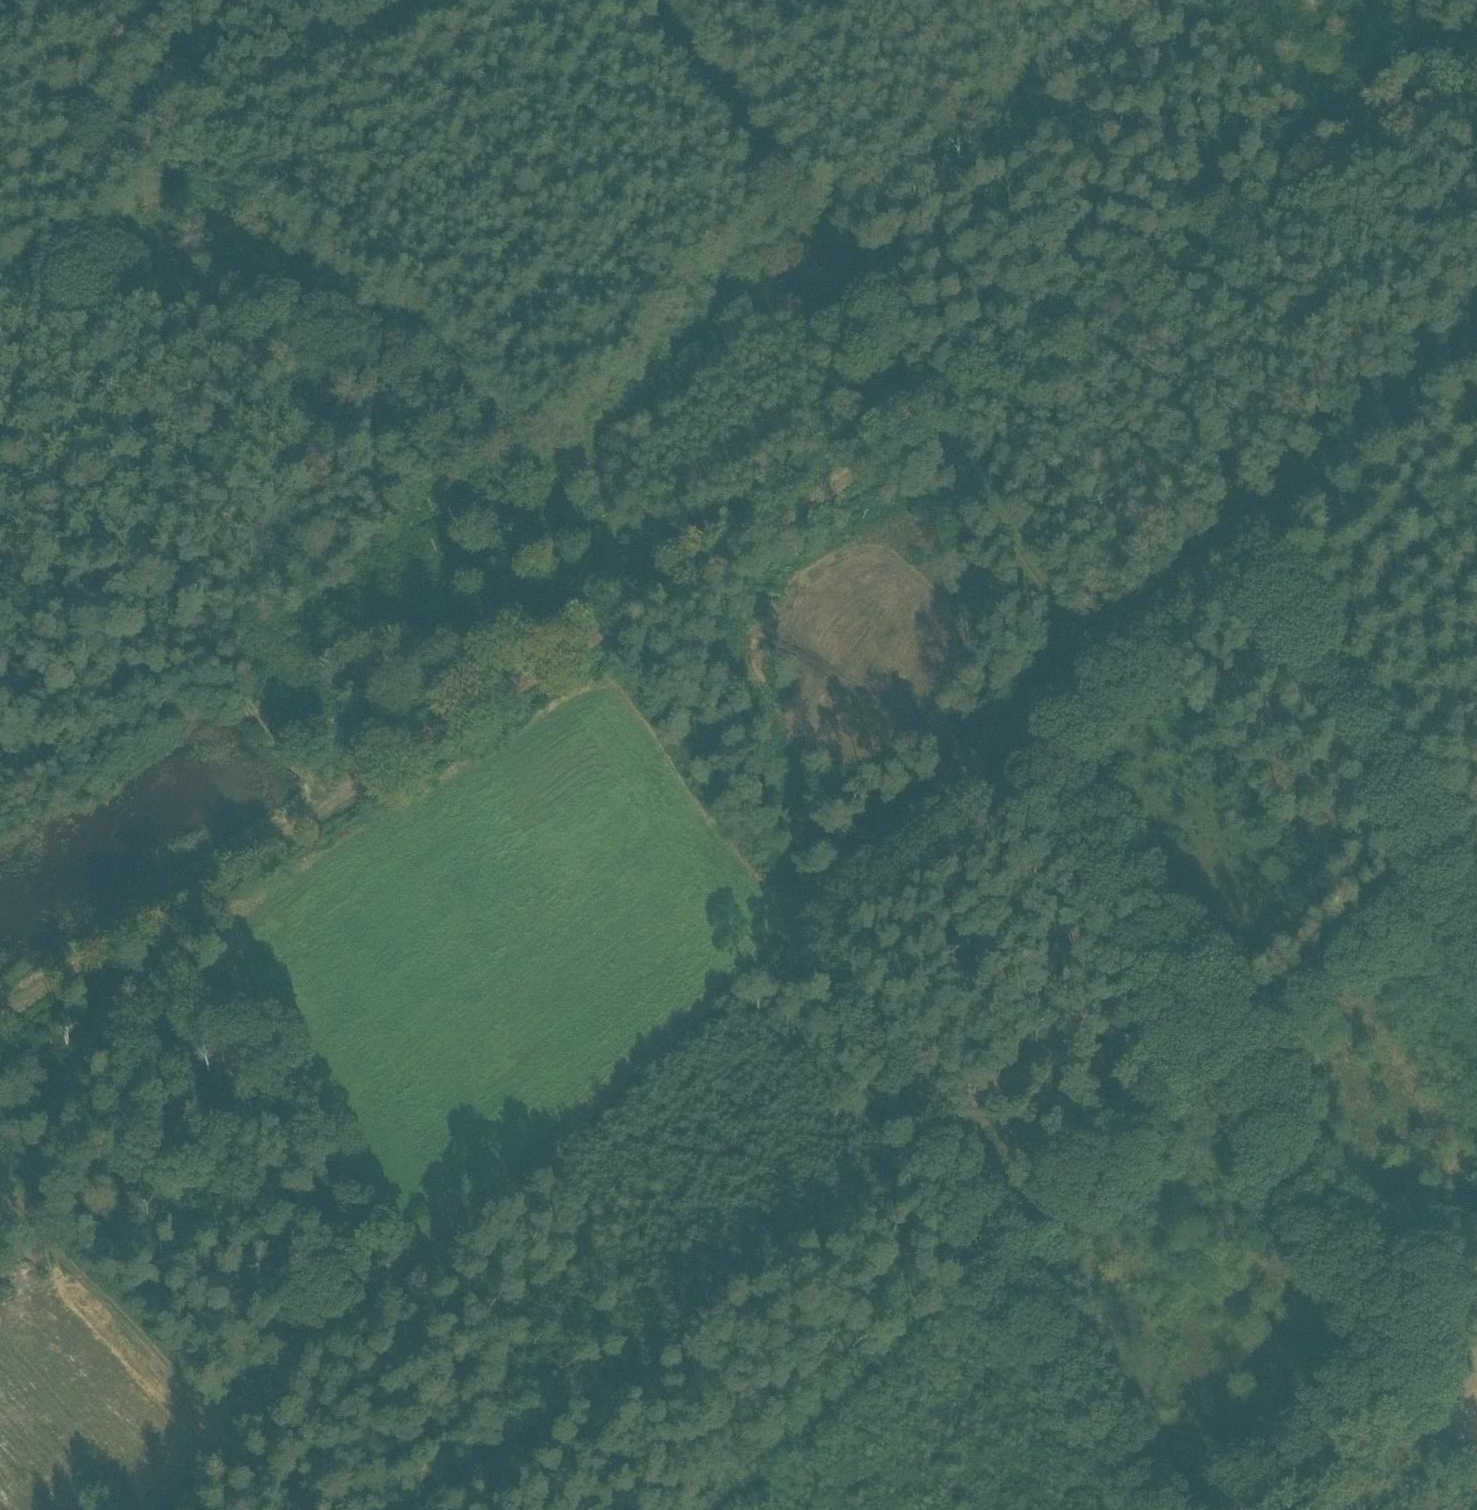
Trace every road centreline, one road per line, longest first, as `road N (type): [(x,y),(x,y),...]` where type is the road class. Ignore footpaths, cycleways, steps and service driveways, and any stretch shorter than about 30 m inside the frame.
road 1 (track): [(1476,1474),(1019,711)]

